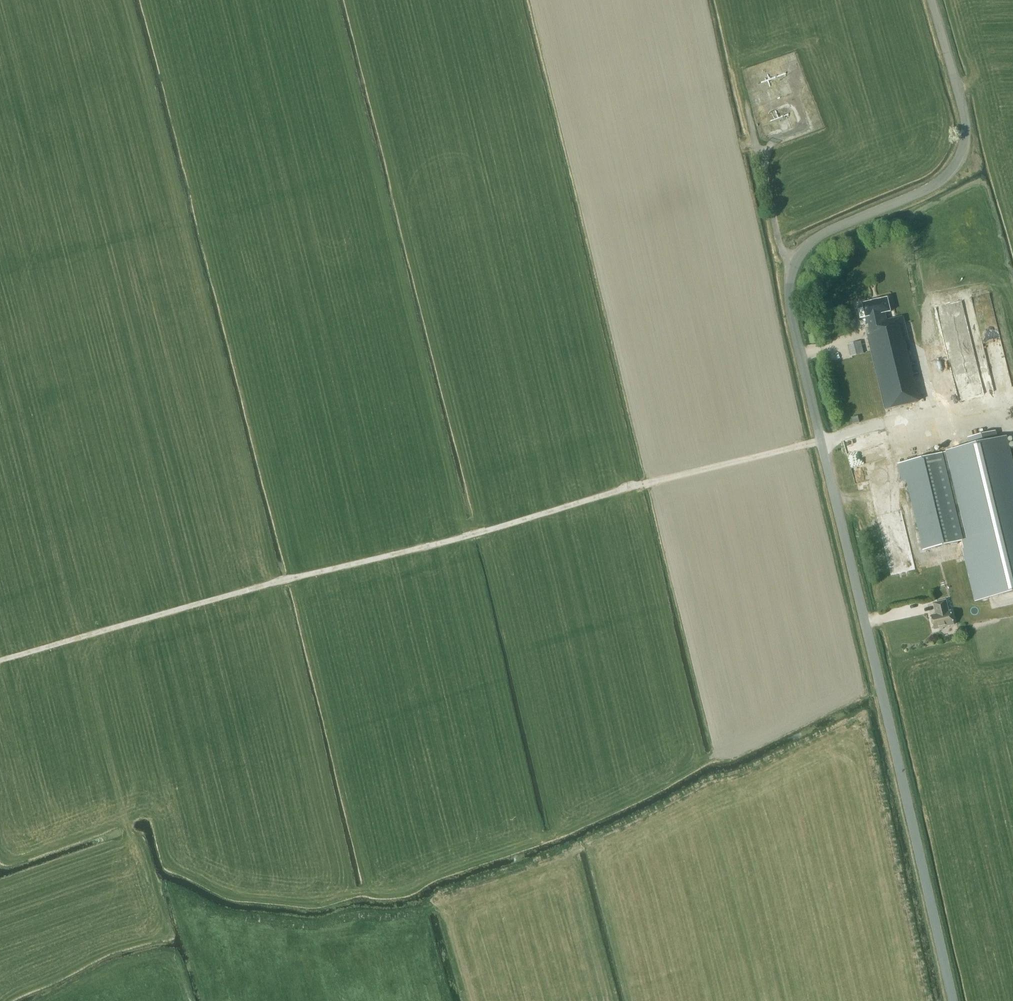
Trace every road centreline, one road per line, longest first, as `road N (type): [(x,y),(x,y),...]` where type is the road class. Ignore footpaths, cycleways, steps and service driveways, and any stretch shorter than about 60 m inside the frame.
road 1 (tertiary): [(951,1000),(789,289),(803,250),(820,236),(940,181),(961,158),(965,124),(932,0)]
road 2 (track): [(0,661),(820,440)]

